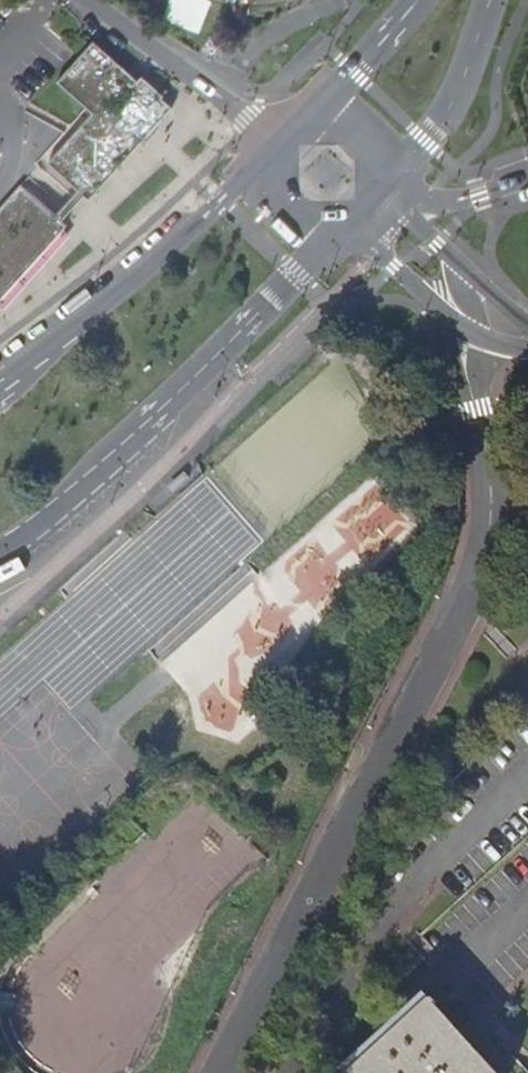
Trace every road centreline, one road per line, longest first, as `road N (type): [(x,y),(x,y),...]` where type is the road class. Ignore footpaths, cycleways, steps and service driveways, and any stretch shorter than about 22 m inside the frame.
road 1 (residential): [(471,388),(493,508),(474,591),(226,1072)]
road 2 (primary): [(0,559),(141,438),(336,236)]
road 3 (primary): [(257,164),(35,361)]
road 4 (residential): [(90,0),(250,117),(257,164)]
road 5 (primary): [(390,181),(444,118),(491,0)]
road 6 (primary): [(419,0),(315,107)]
road 7 (residential): [(336,236),(375,255),(452,322)]
road 8 (unclassified): [(527,177),(451,203),(390,181)]
road 9 (residential): [(469,274),(408,218),(390,181)]

